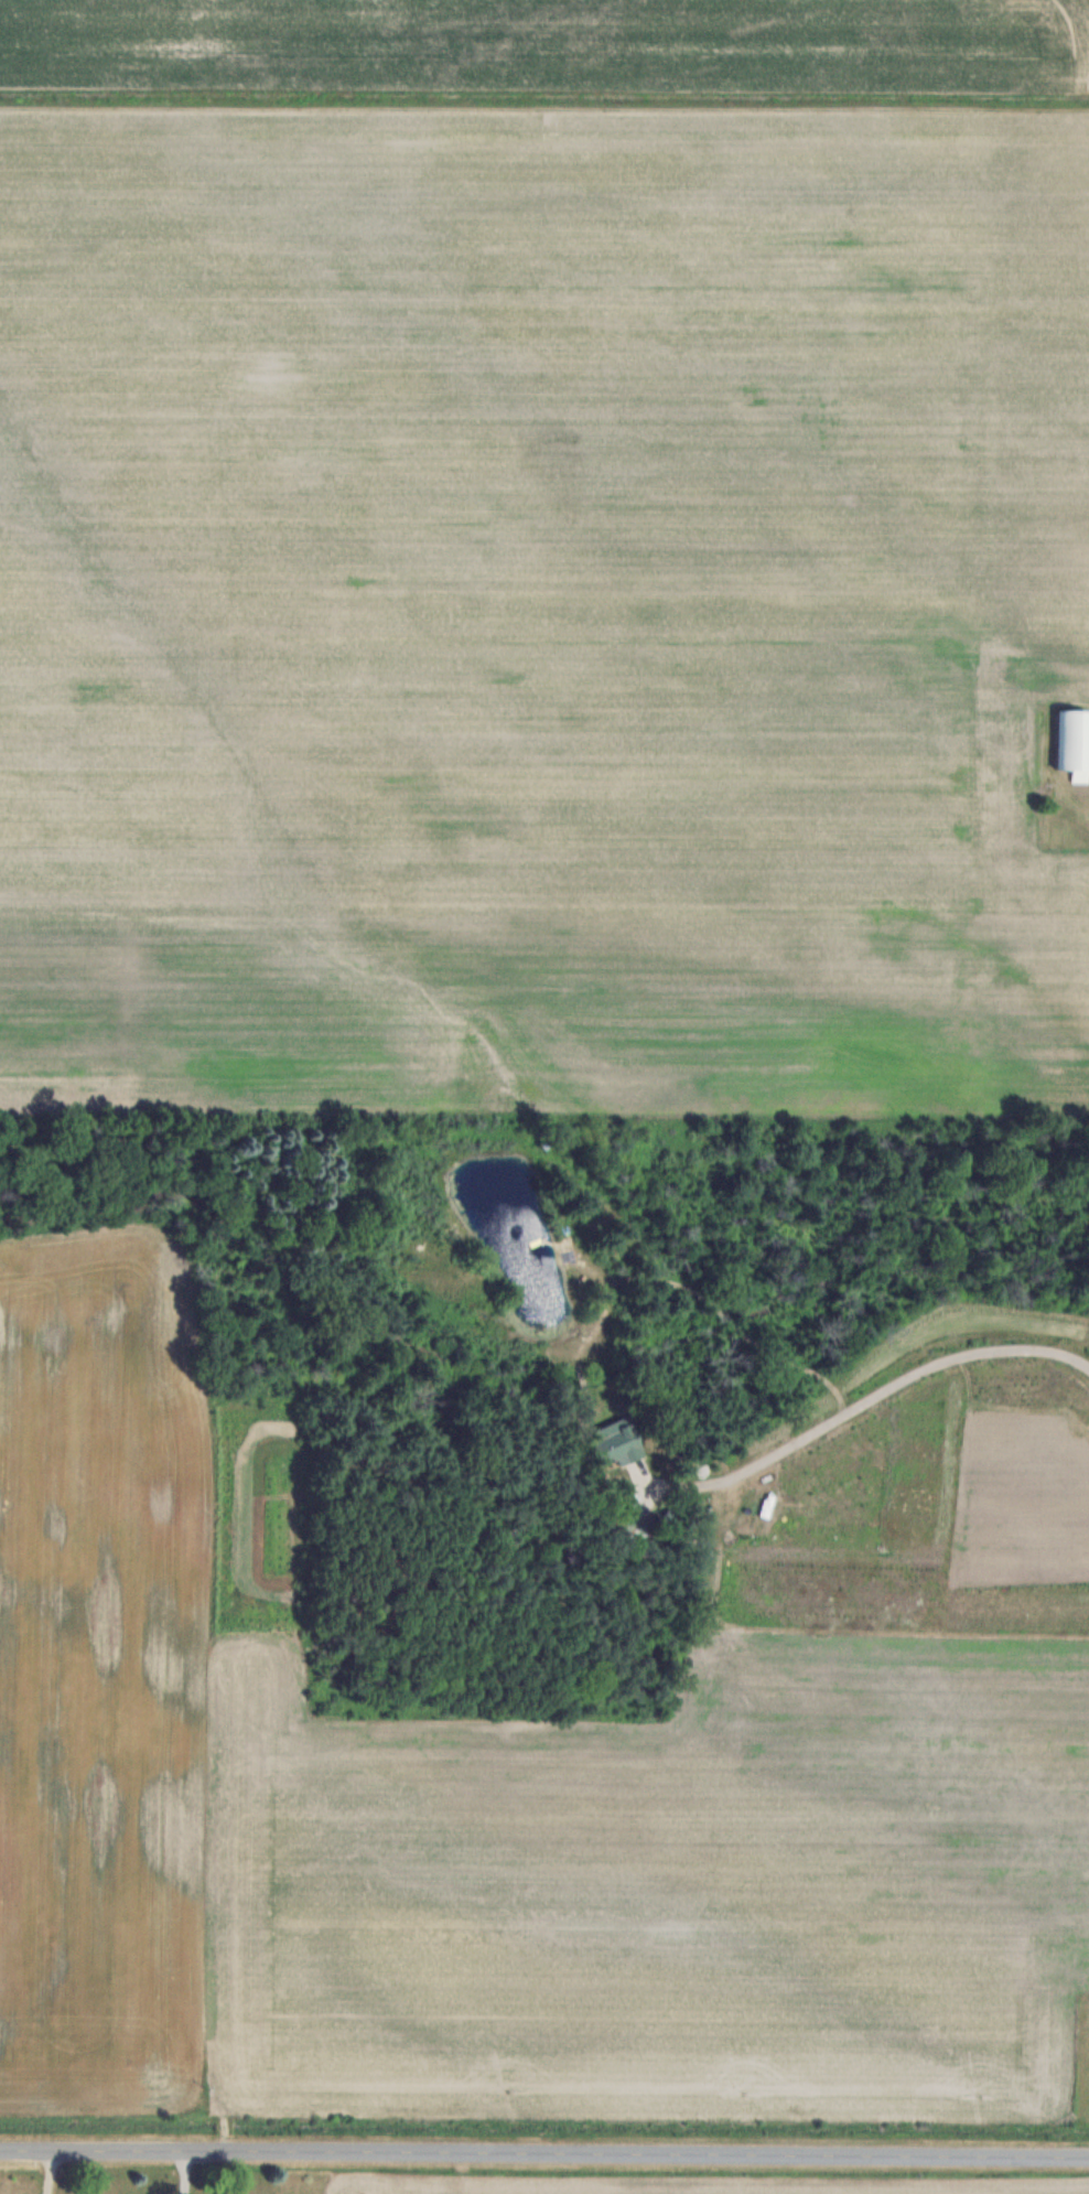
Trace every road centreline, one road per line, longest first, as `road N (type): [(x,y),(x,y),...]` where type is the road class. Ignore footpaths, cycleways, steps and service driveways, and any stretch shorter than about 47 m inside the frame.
road 1 (residential): [(1088,2157),(0,2150)]

